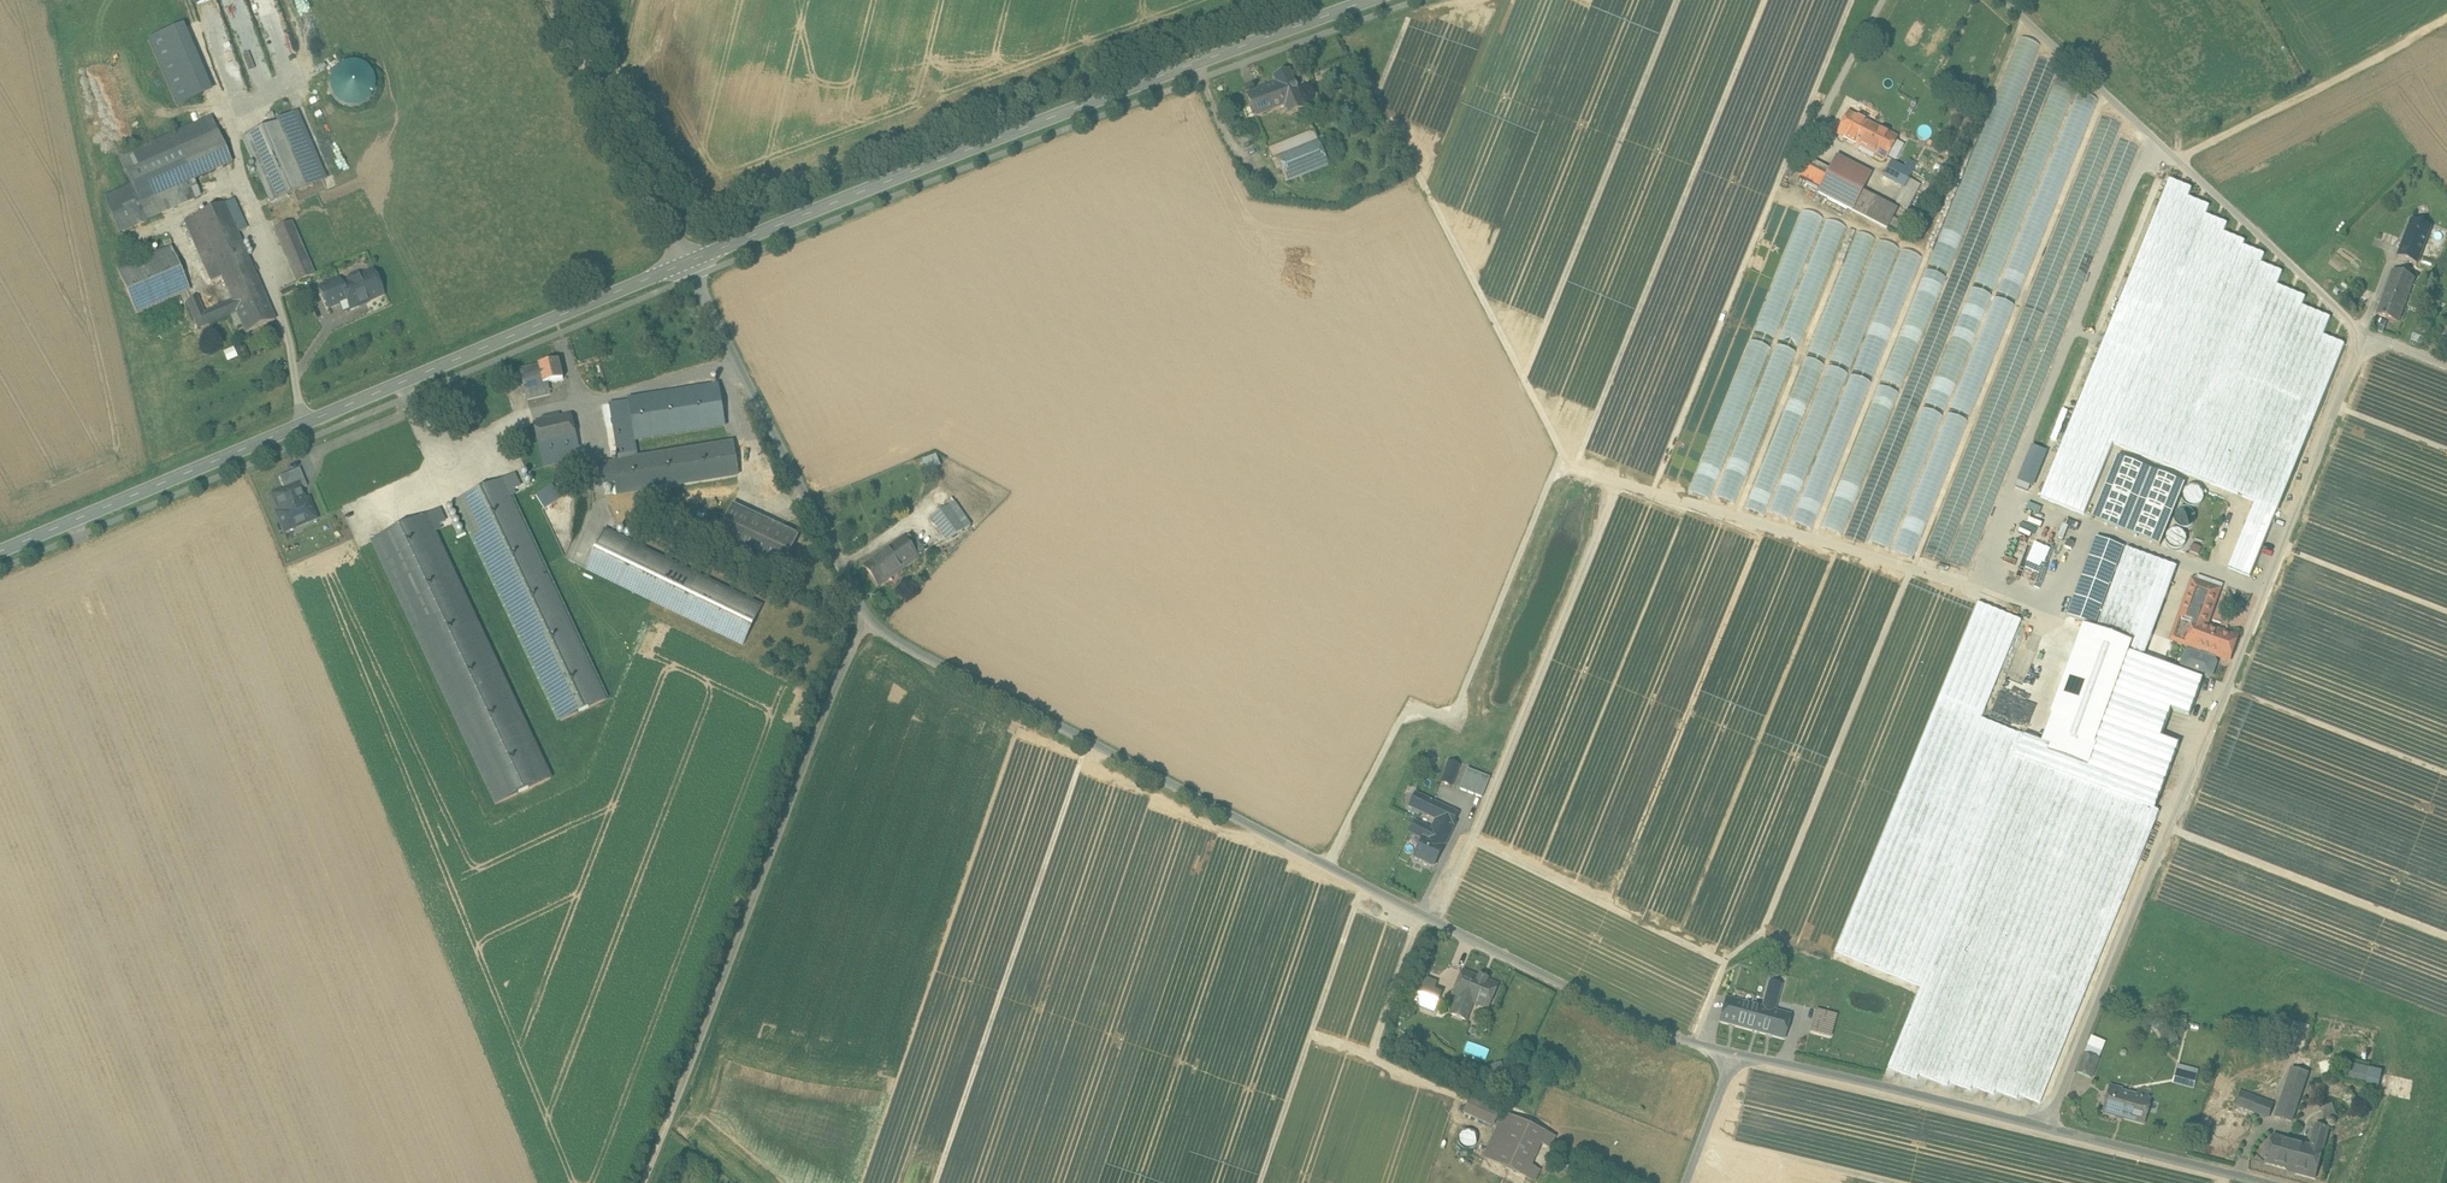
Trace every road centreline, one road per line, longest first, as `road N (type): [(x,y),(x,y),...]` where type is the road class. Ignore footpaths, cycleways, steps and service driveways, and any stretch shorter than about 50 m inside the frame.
road 1 (unclassified): [(2003,0),(2364,335),(2254,628),(2047,1127)]
road 2 (unclassified): [(1738,1057),(1629,1019),(891,637),(871,620)]
road 3 (tertiary): [(0,555),(686,266)]
road 4 (tertiary): [(686,266),(1373,0)]
road 5 (unclassified): [(871,620),(645,1182)]
road 6 (unclassified): [(871,620),(686,266)]
road 7 (unclassified): [(2047,1127),(1738,1057)]
road 8 (unclassified): [(541,0),(686,266)]
road 9 (unclassified): [(2265,1182),(2047,1127)]
road 10 (track): [(612,130),(645,0)]
road 11 (unclassified): [(1691,1182),(1738,1057)]

